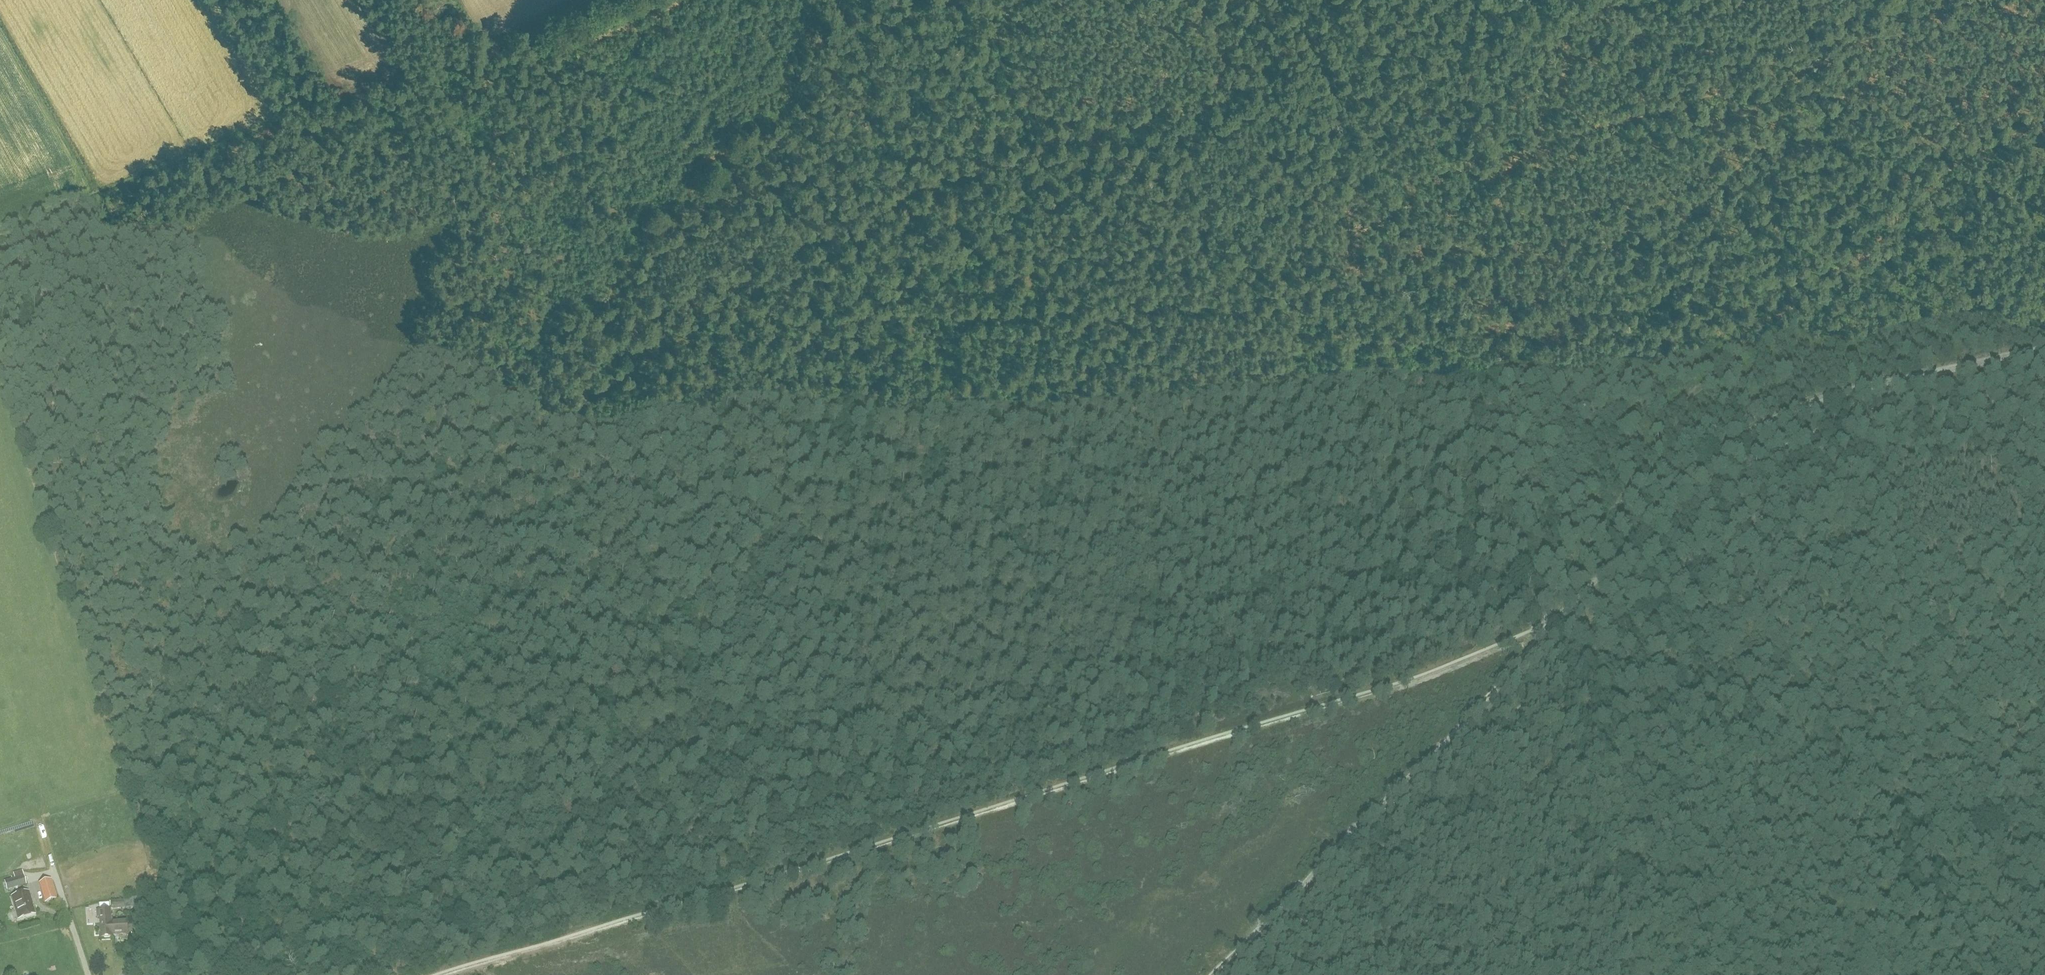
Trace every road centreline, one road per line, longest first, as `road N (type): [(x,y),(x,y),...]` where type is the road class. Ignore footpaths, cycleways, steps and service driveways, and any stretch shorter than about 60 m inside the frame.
road 1 (track): [(449,974),(1388,691),(1552,629)]
road 2 (track): [(2044,348),(1841,393),(1776,417),(1672,499),(1561,619)]
road 3 (track): [(1552,629),(1214,974)]

